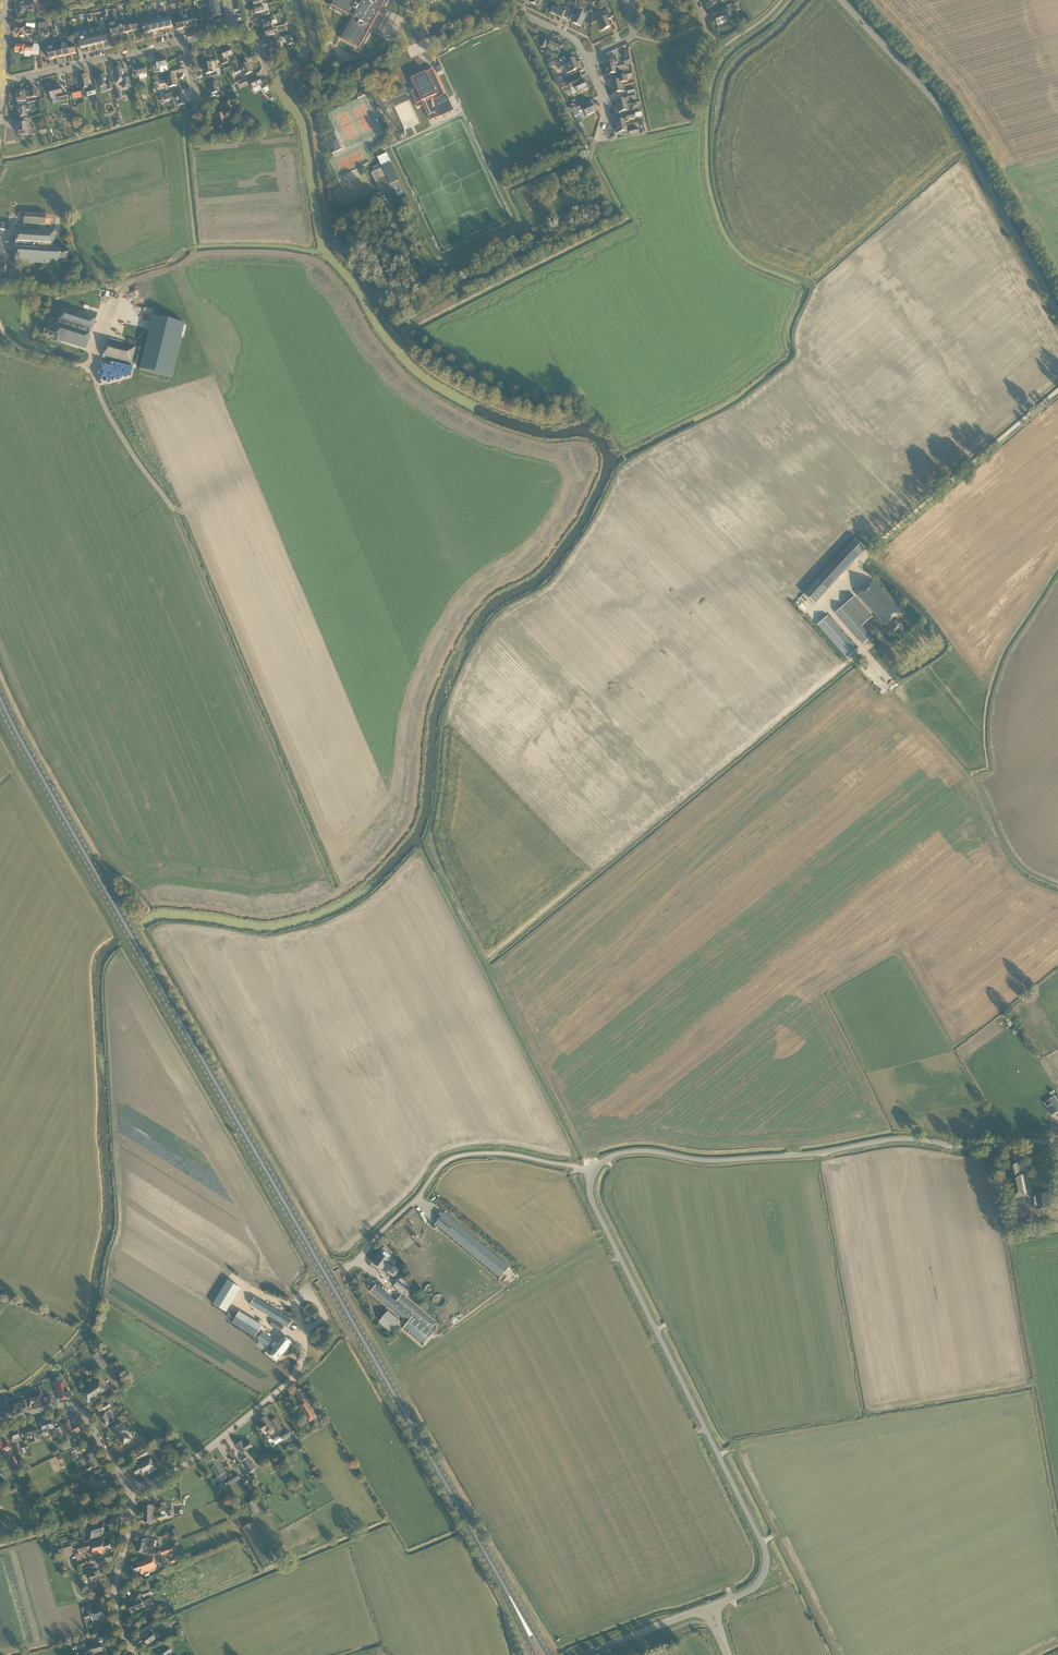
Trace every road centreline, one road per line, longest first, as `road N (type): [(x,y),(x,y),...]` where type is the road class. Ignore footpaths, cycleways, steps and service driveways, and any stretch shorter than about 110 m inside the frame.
road 1 (trunk): [(510,1596),(0,699)]
road 2 (unclassified): [(711,1607),(755,1587),(766,1553),(595,1207),(593,1170)]
road 3 (track): [(597,141),(591,159),(613,208),(610,218),(504,264),(399,327),(333,240),(325,185)]
road 4 (unclassified): [(593,1170),(614,1156),(645,1151),(708,1161),(840,1154),(895,1139),(1057,1146)]
road 5 (tertiary): [(1057,314),(940,108),(840,0)]
road 6 (unclassified): [(339,1267),(356,1263),(455,1157),(509,1154),(593,1170)]
road 7 (unclassified): [(142,1487),(291,1379),(305,1348),(297,1301),(309,1284)]
road 8 (residential): [(1,82),(184,41)]
road 9 (track): [(90,364),(111,420),(173,511)]
road 10 (tertiary): [(123,1480),(77,1410),(55,1406),(0,1422)]
road 11 (tertiary): [(134,1654),(115,1602),(130,1502)]
road 12 (tertiary): [(586,1654),(711,1607)]

